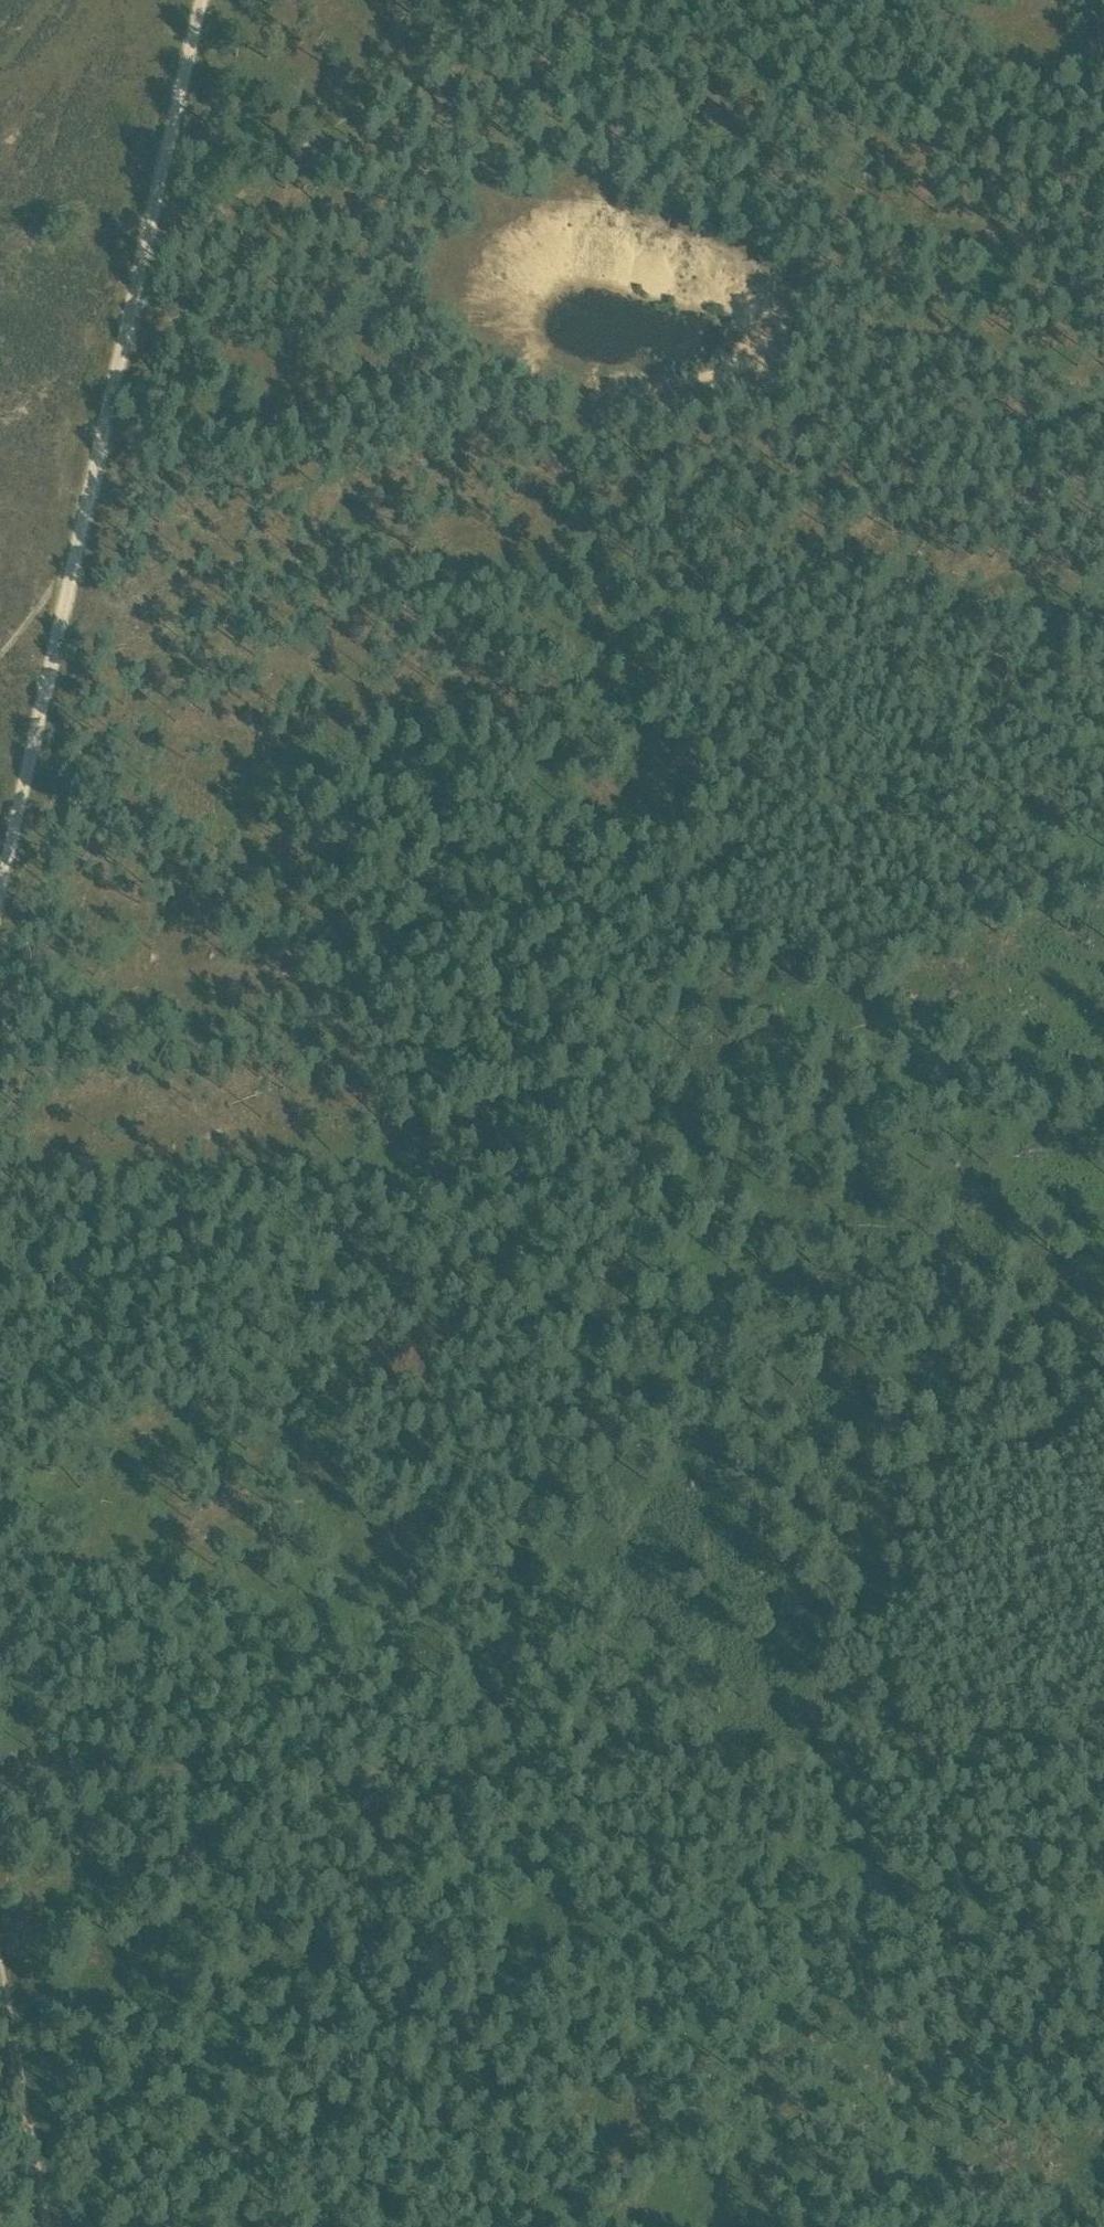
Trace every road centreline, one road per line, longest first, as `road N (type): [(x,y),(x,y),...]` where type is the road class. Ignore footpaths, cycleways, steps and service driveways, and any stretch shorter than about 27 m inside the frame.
road 1 (track): [(0,1776),(1103,1751)]
road 2 (track): [(0,869),(137,264)]
road 3 (track): [(137,264),(198,0)]
road 4 (track): [(0,1961),(50,2226)]

